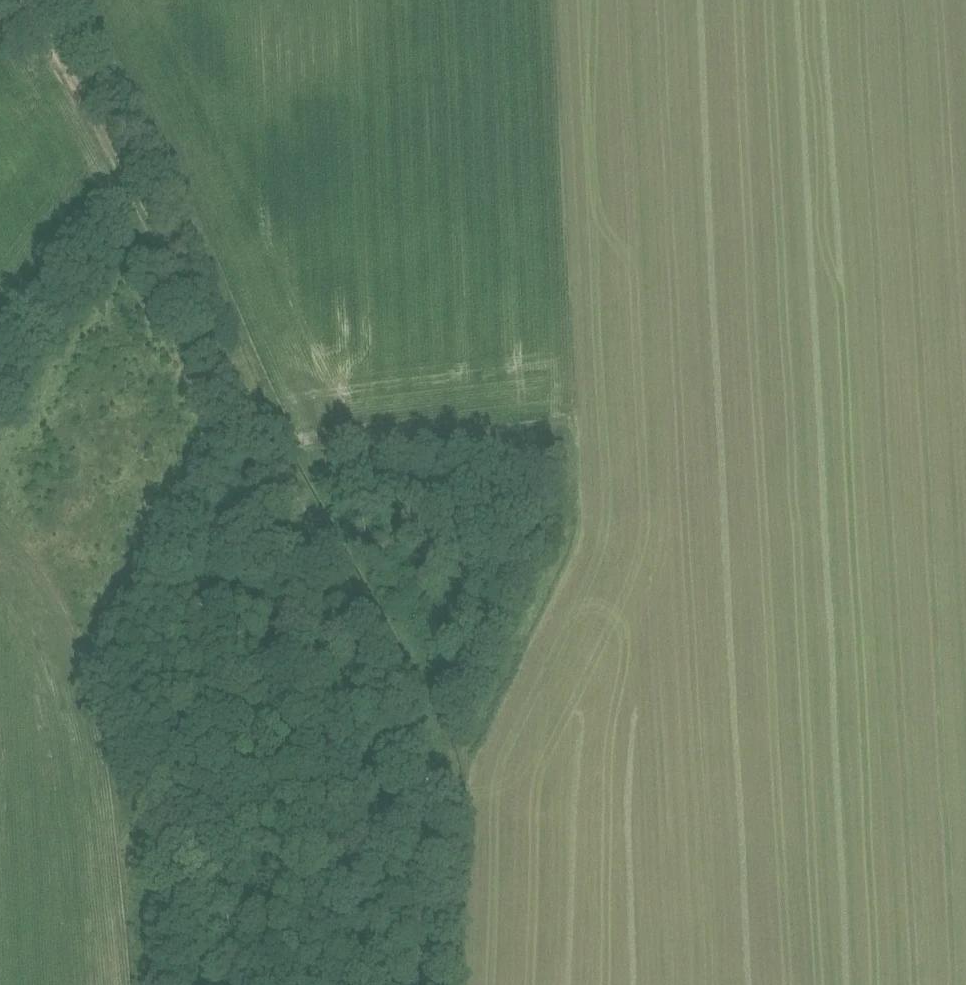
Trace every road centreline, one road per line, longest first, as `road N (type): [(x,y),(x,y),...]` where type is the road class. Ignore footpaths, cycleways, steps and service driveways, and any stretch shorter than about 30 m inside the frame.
road 1 (track): [(26,0),(415,705),(432,777),(422,984)]

